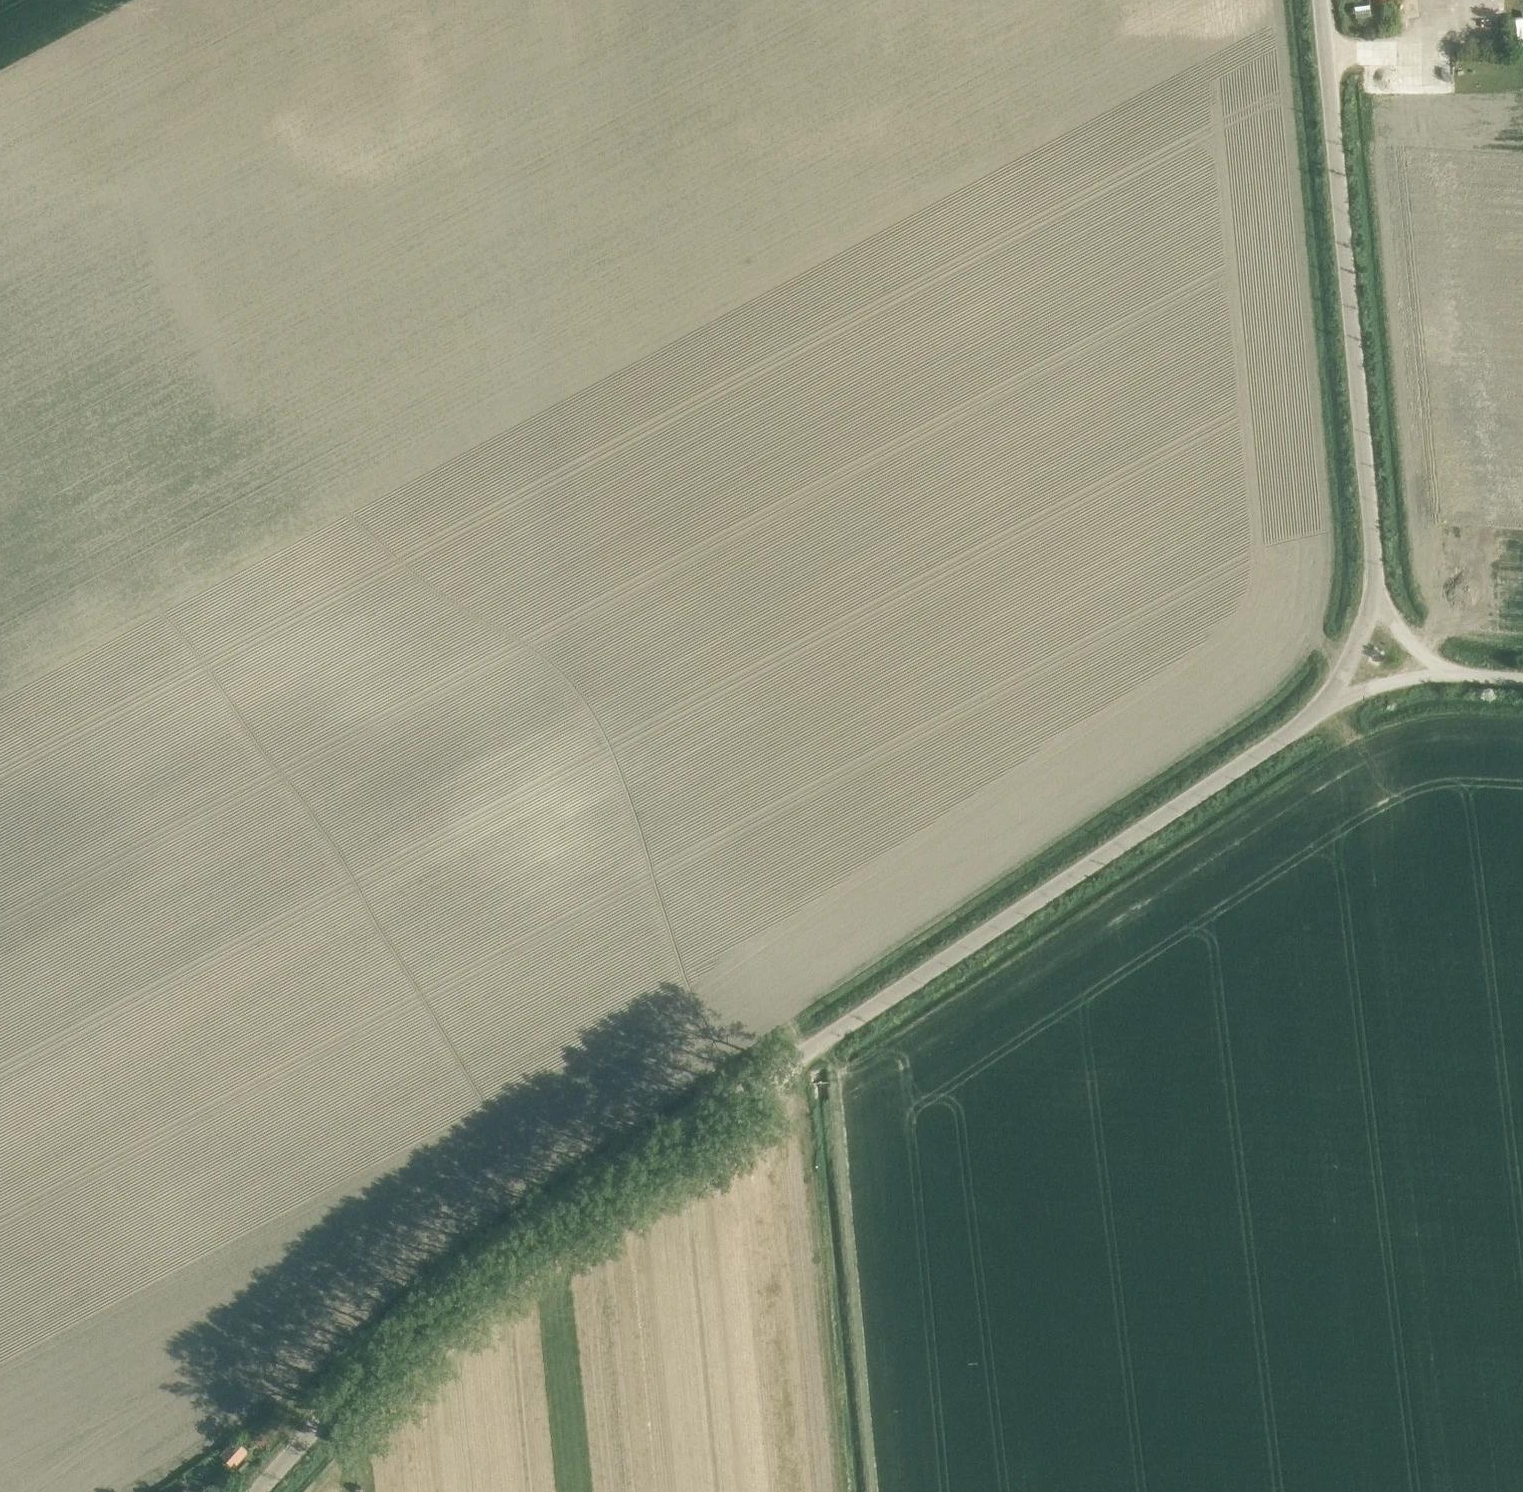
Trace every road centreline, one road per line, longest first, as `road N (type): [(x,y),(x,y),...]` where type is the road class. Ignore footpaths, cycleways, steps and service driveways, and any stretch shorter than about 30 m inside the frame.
road 1 (unclassified): [(257,1491),(411,1325),(538,1224),(1231,774),(1329,701)]
road 2 (unclassified): [(1377,591),(1322,0)]
road 3 (unclassified): [(1329,701),(1447,674)]

